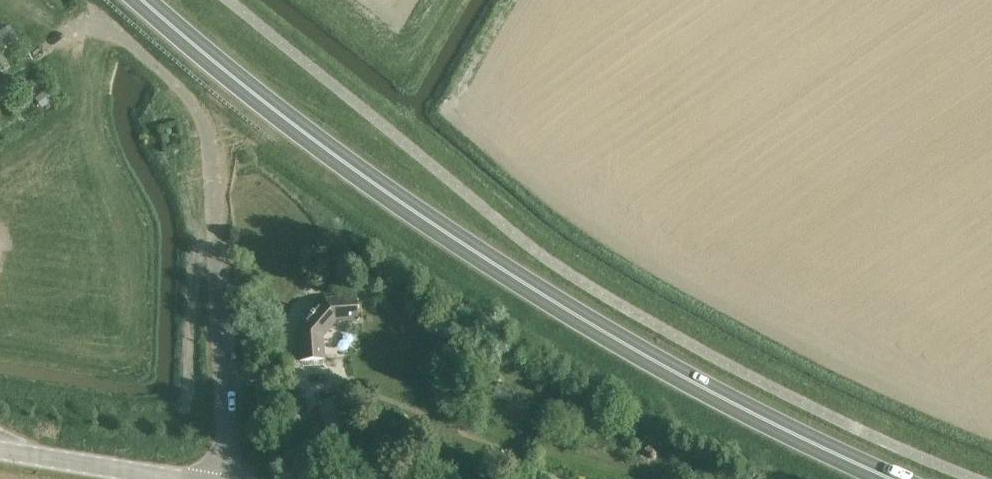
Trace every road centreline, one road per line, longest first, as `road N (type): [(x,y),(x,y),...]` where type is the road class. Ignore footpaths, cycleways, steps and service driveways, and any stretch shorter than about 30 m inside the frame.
road 1 (trunk): [(138,0),(329,156),(530,288),(688,379),(888,478)]
road 2 (unclassified): [(222,478),(214,212),(197,111),(109,29),(76,29),(31,57)]
road 3 (unclassified): [(174,478),(53,459)]

